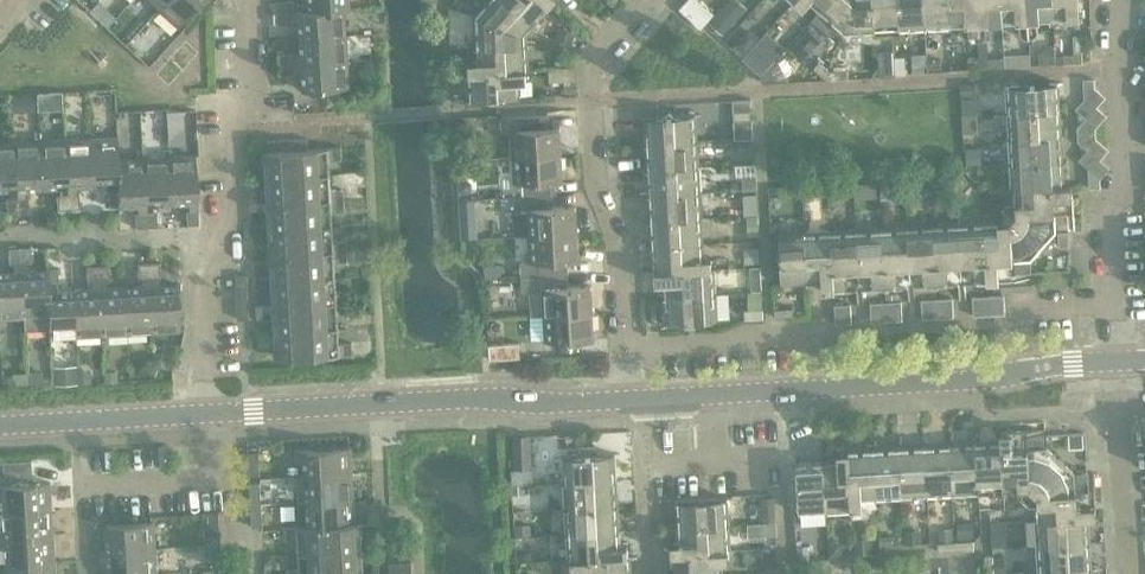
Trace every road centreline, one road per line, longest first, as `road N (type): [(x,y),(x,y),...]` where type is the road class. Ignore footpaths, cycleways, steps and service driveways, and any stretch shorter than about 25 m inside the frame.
road 1 (residential): [(206,416),(204,275),(228,230),(227,130),(256,101),(254,0)]
road 2 (tertiary): [(206,416),(622,399)]
road 3 (tertiary): [(704,395),(1118,361)]
road 4 (residential): [(620,348),(617,246),(592,190),(592,59),(641,0)]
road 5 (tertiary): [(0,426),(206,416)]
road 6 (residential): [(824,333),(620,348)]
road 7 (residential): [(85,487),(211,479),(206,416)]
road 8 (residential): [(1131,573),(1120,399)]
road 9 (residential): [(1122,159),(1123,0)]
road 10 (residential): [(1114,300),(1122,159)]

